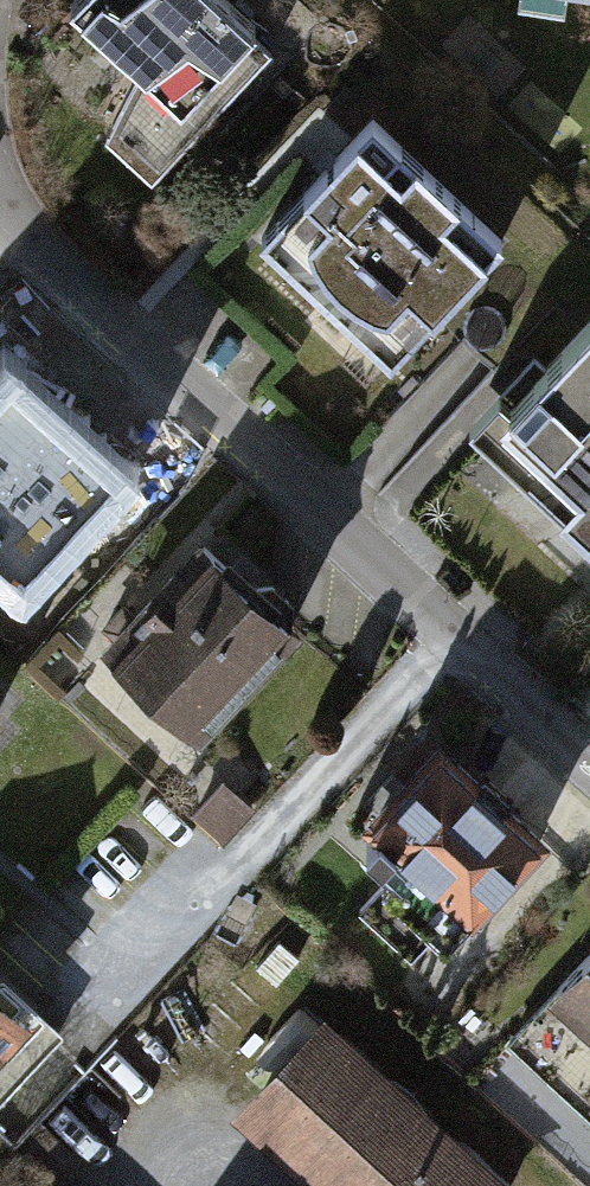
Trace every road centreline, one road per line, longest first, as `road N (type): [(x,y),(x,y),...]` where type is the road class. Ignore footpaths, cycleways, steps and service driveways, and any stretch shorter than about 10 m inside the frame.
road 1 (residential): [(0,224),(589,773)]

